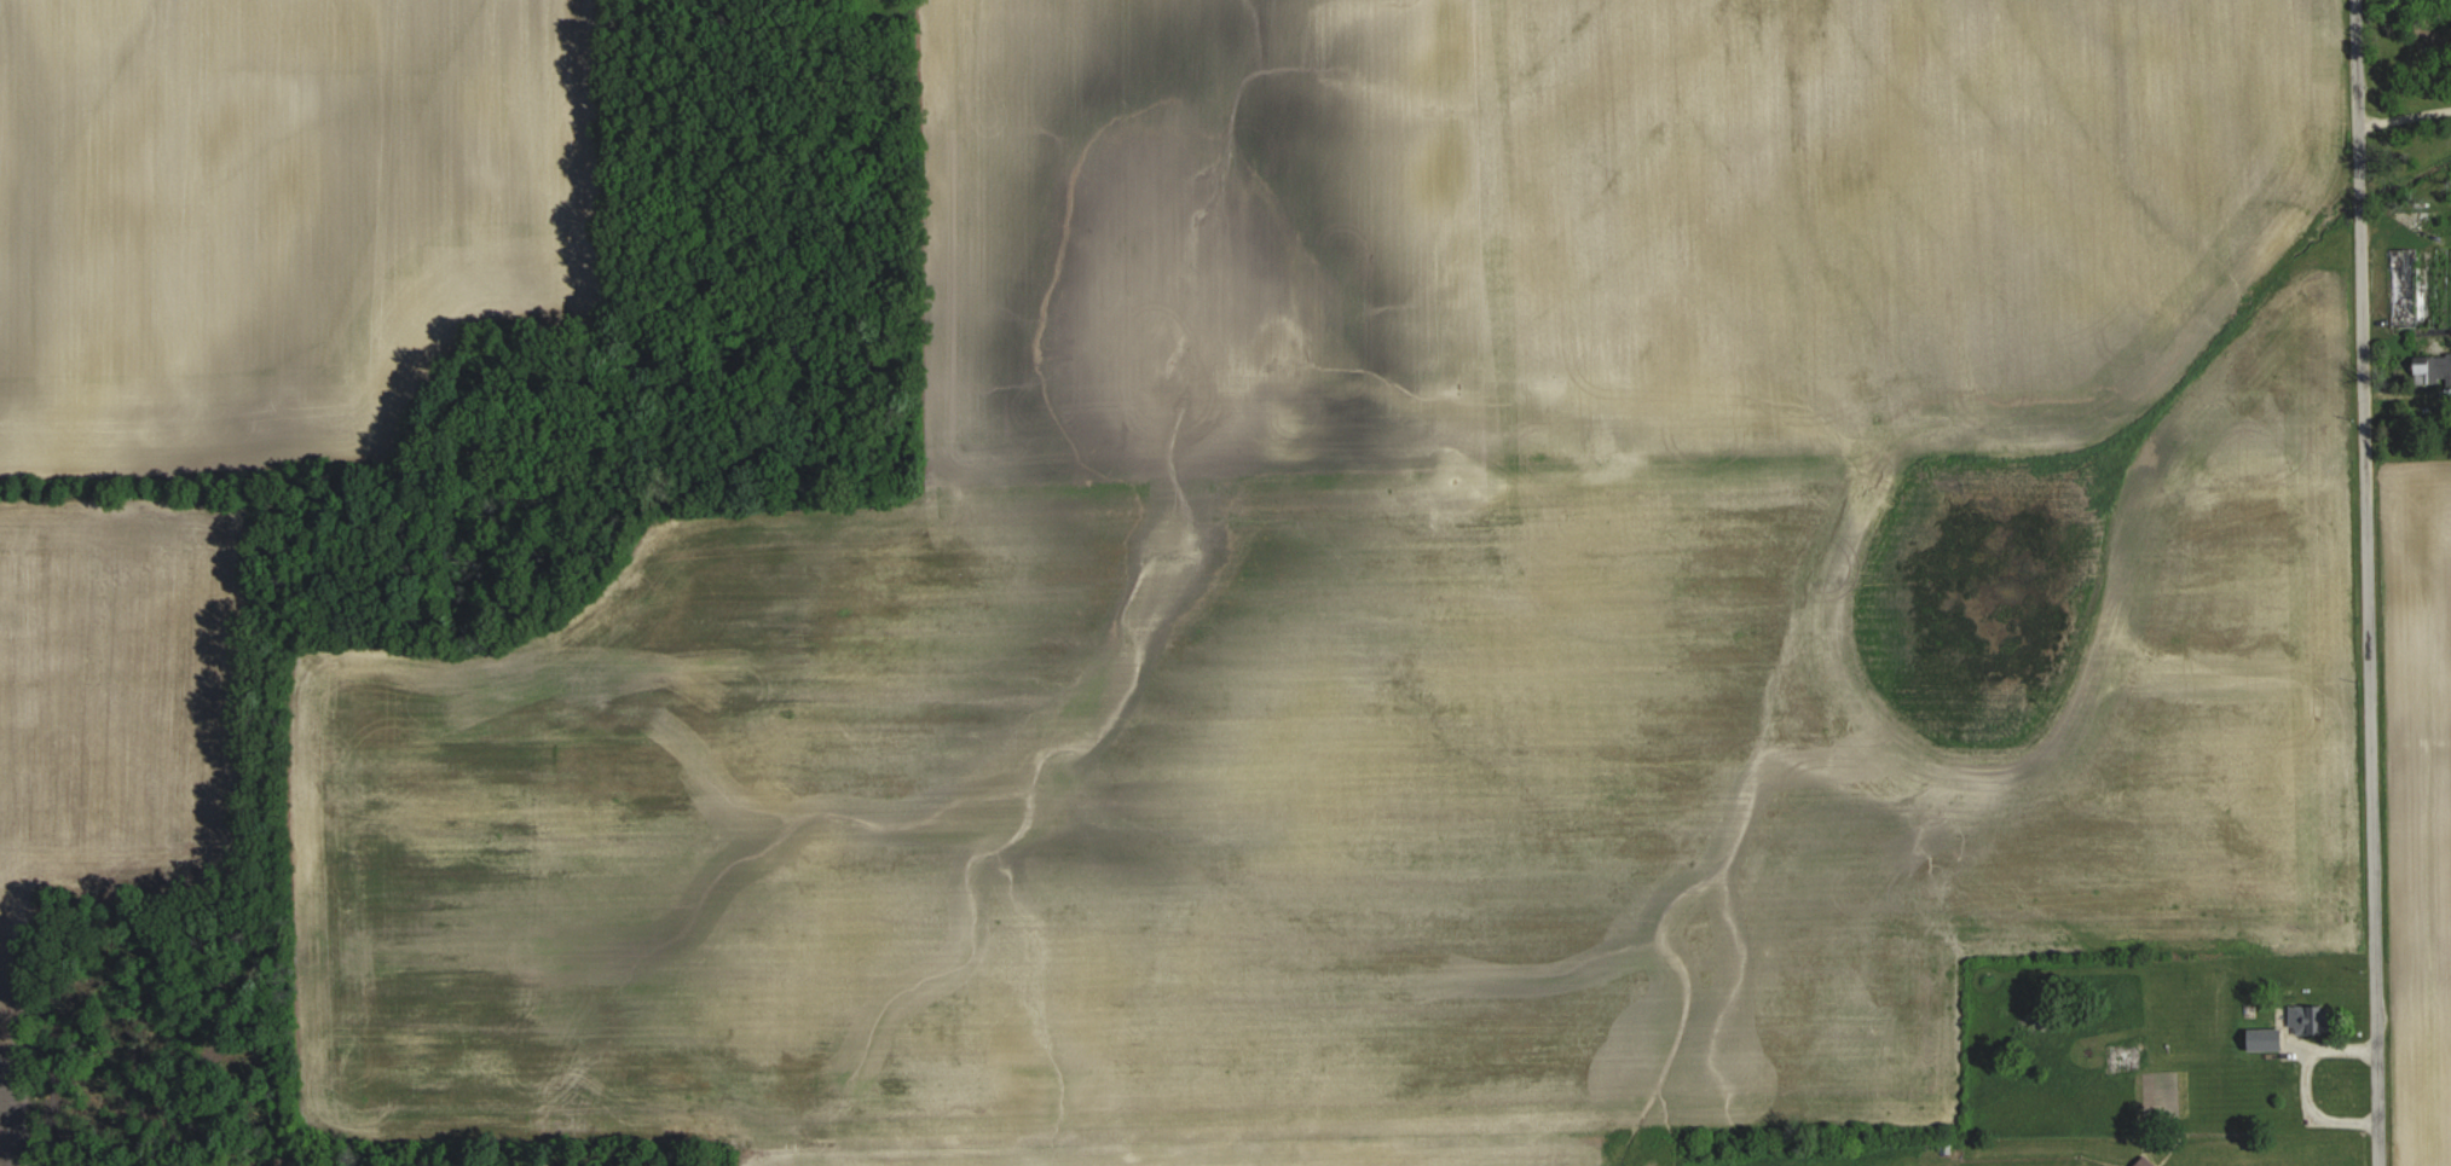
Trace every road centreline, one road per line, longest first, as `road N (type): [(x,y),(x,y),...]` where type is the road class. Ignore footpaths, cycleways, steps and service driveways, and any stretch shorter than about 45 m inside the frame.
road 1 (residential): [(2377,1165),(2355,0)]

